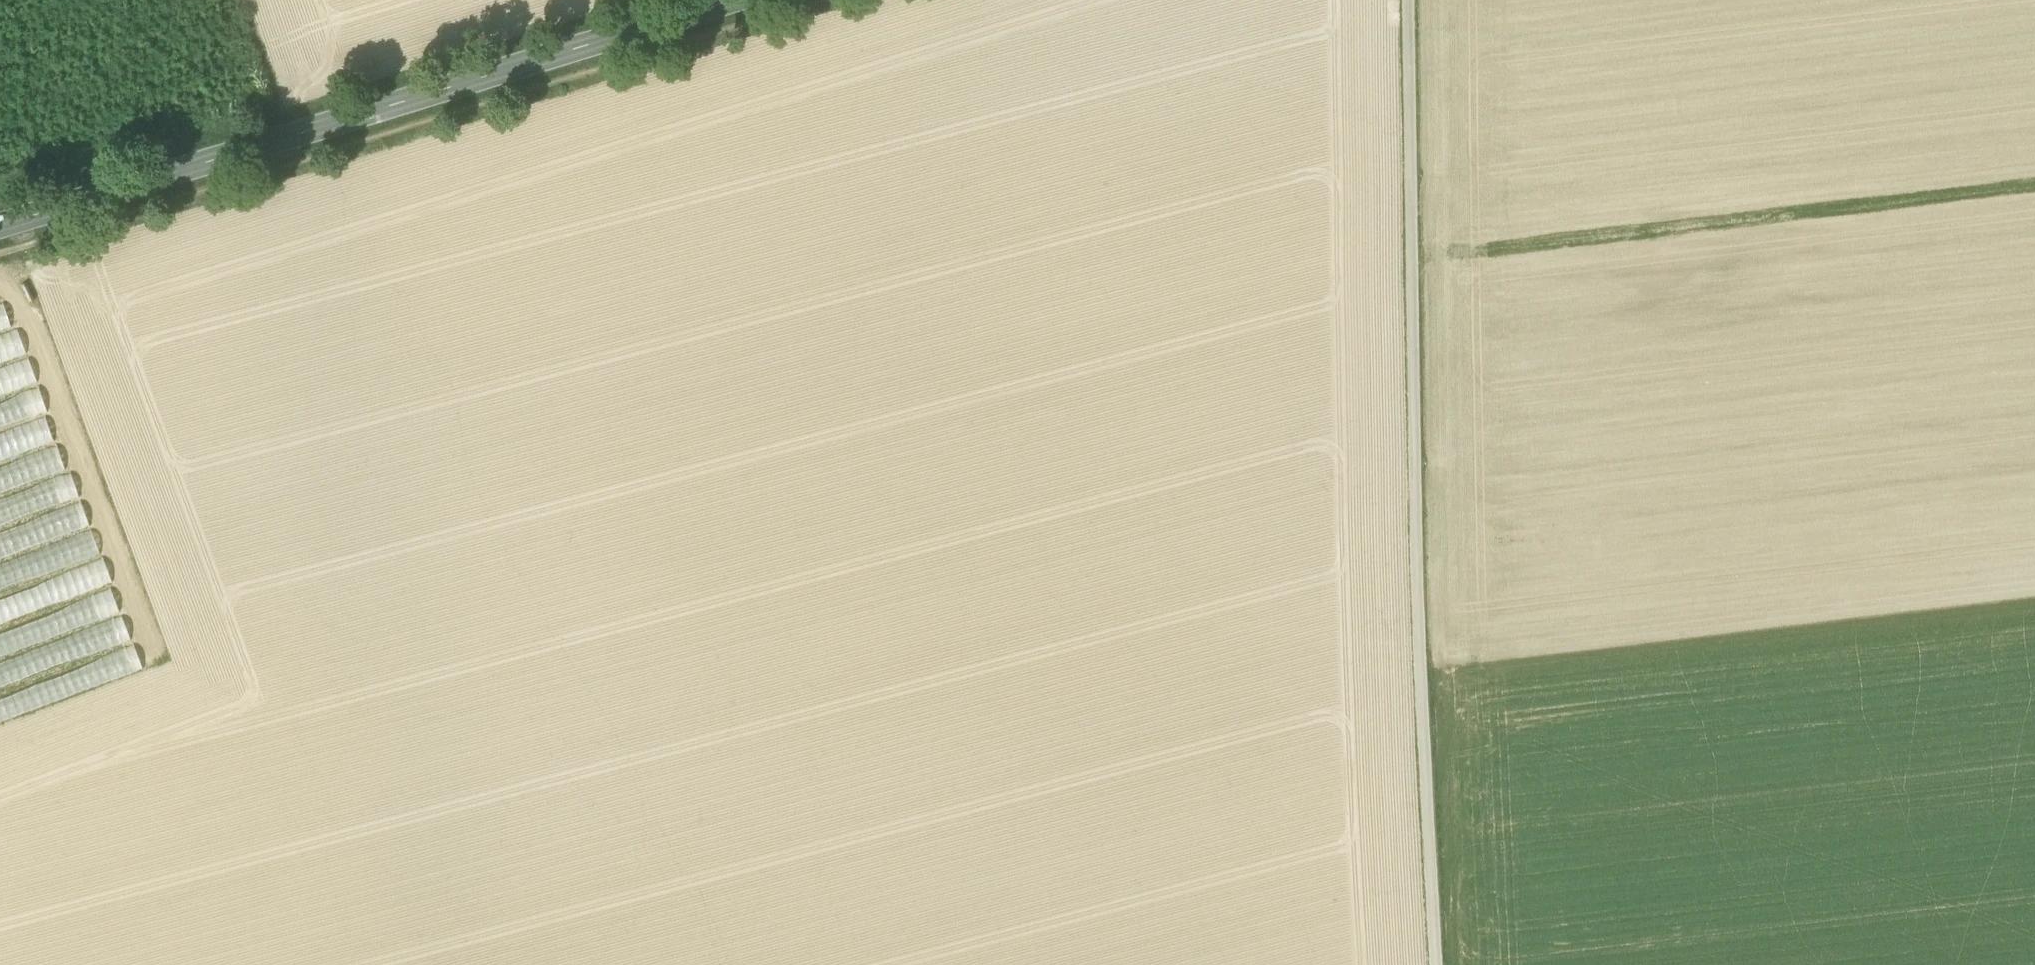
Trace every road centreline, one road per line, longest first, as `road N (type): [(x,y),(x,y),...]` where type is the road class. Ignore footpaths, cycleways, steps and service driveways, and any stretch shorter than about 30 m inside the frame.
road 1 (unclassified): [(1408,0),(1417,526),(1440,964)]
road 2 (secondary): [(752,0),(0,227)]

